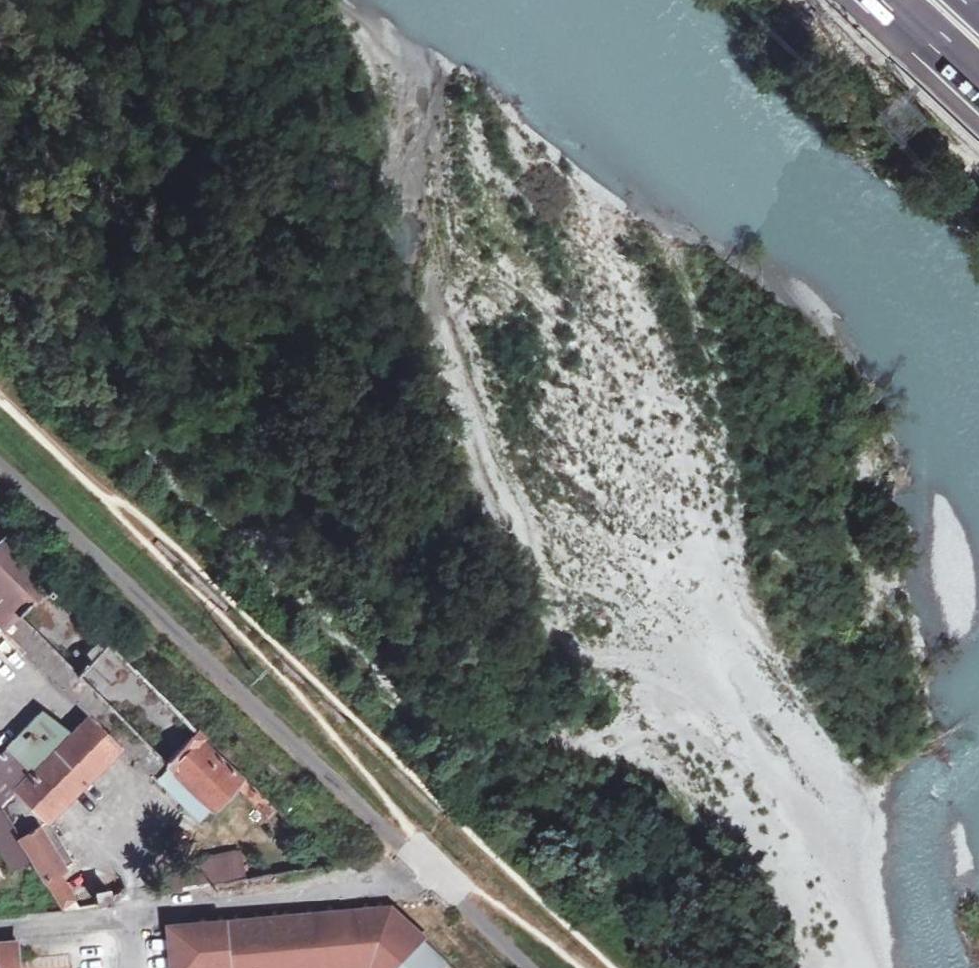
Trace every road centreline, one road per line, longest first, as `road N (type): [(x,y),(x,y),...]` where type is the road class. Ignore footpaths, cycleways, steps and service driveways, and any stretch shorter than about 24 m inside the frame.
road 1 (residential): [(125,917),(392,887)]
road 2 (track): [(793,0),(978,175)]
road 3 (residential): [(0,929),(125,917)]
road 4 (motorway): [(891,0),(978,82)]

